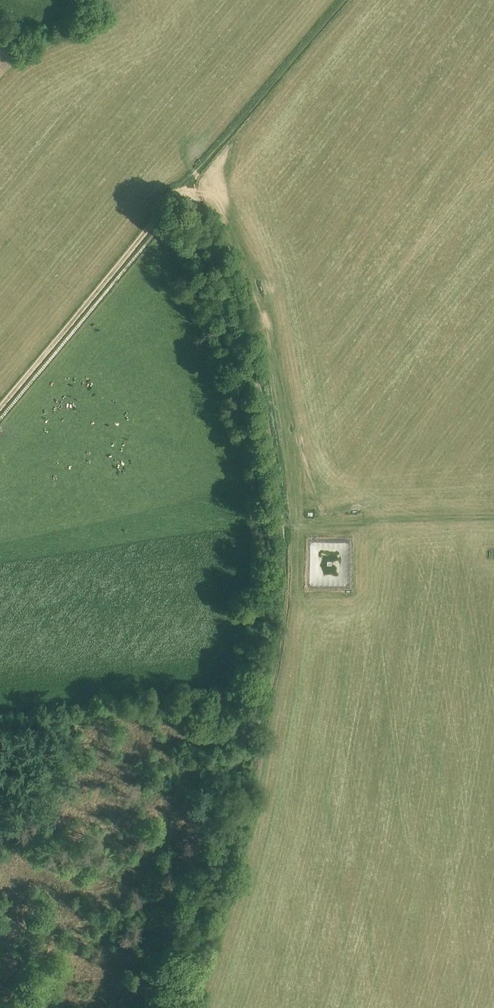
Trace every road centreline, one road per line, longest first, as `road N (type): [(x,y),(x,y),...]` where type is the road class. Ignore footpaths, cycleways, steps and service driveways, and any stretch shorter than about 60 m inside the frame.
road 1 (track): [(183,185),(210,199),(290,522),(284,633),(250,747)]
road 2 (track): [(183,185),(345,0)]

